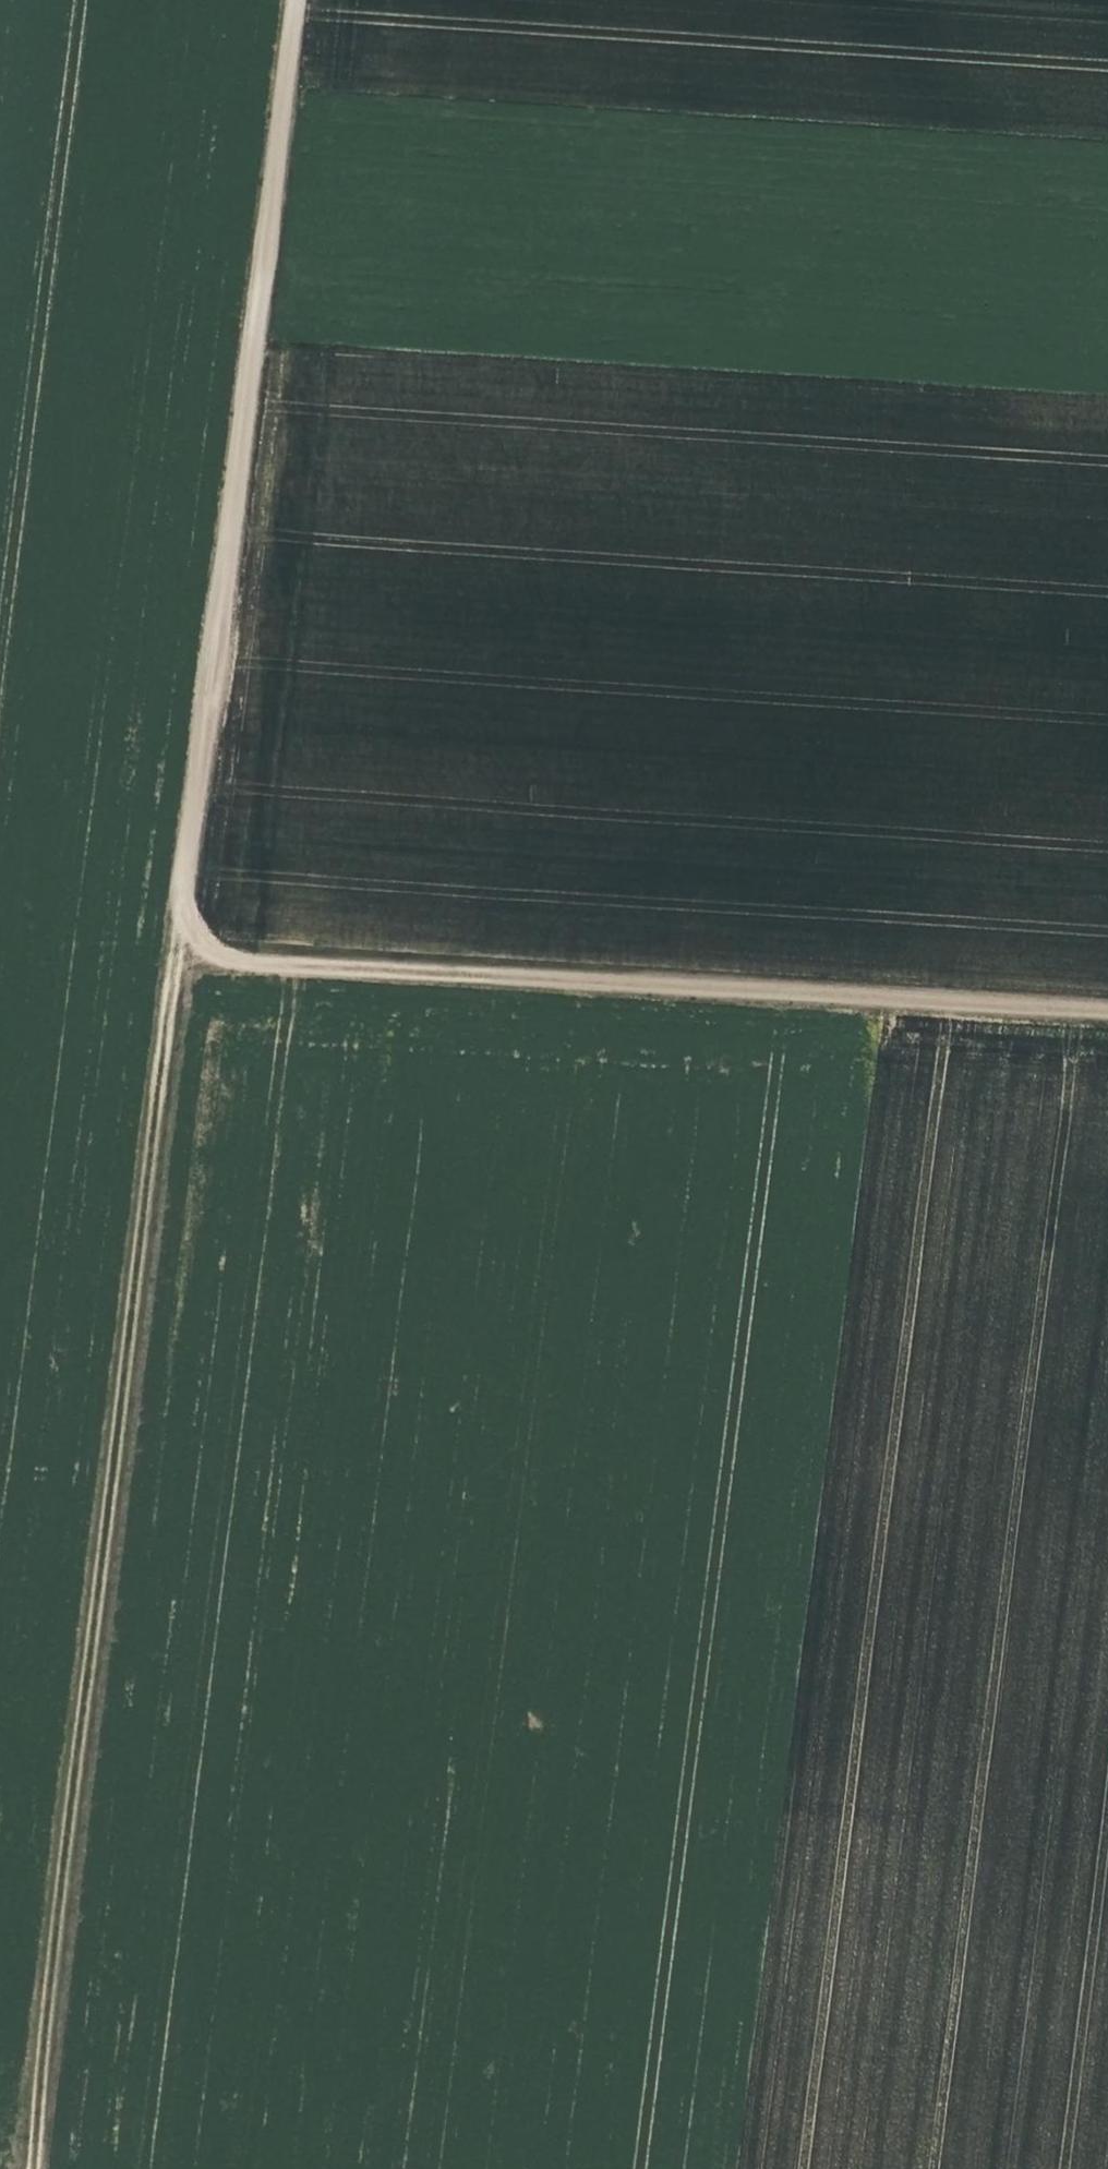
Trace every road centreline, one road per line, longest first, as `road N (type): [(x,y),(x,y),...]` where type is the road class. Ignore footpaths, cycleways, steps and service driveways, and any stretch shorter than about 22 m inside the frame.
road 1 (track): [(32,2168),(243,334),(290,0)]
road 2 (track): [(1107,1009),(171,958)]

